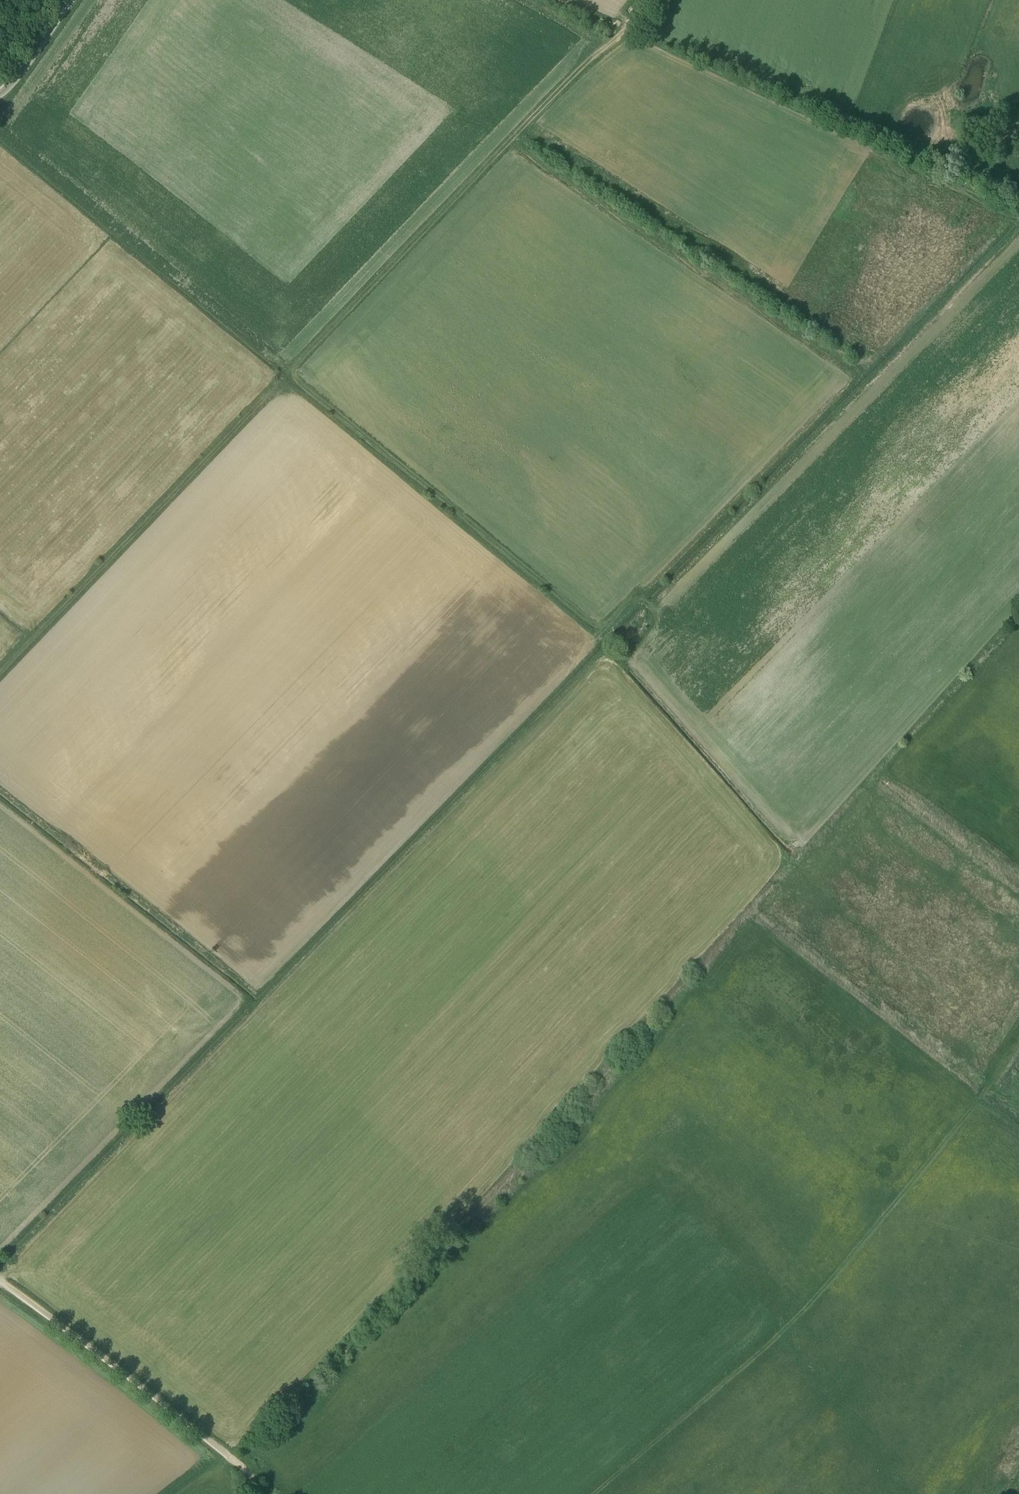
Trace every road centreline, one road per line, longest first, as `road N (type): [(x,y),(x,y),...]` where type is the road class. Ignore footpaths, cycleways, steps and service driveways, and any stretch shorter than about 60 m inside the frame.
road 1 (track): [(602,632),(292,377),(297,363),(644,0)]
road 2 (unclassified): [(233,1460),(0,1282)]

